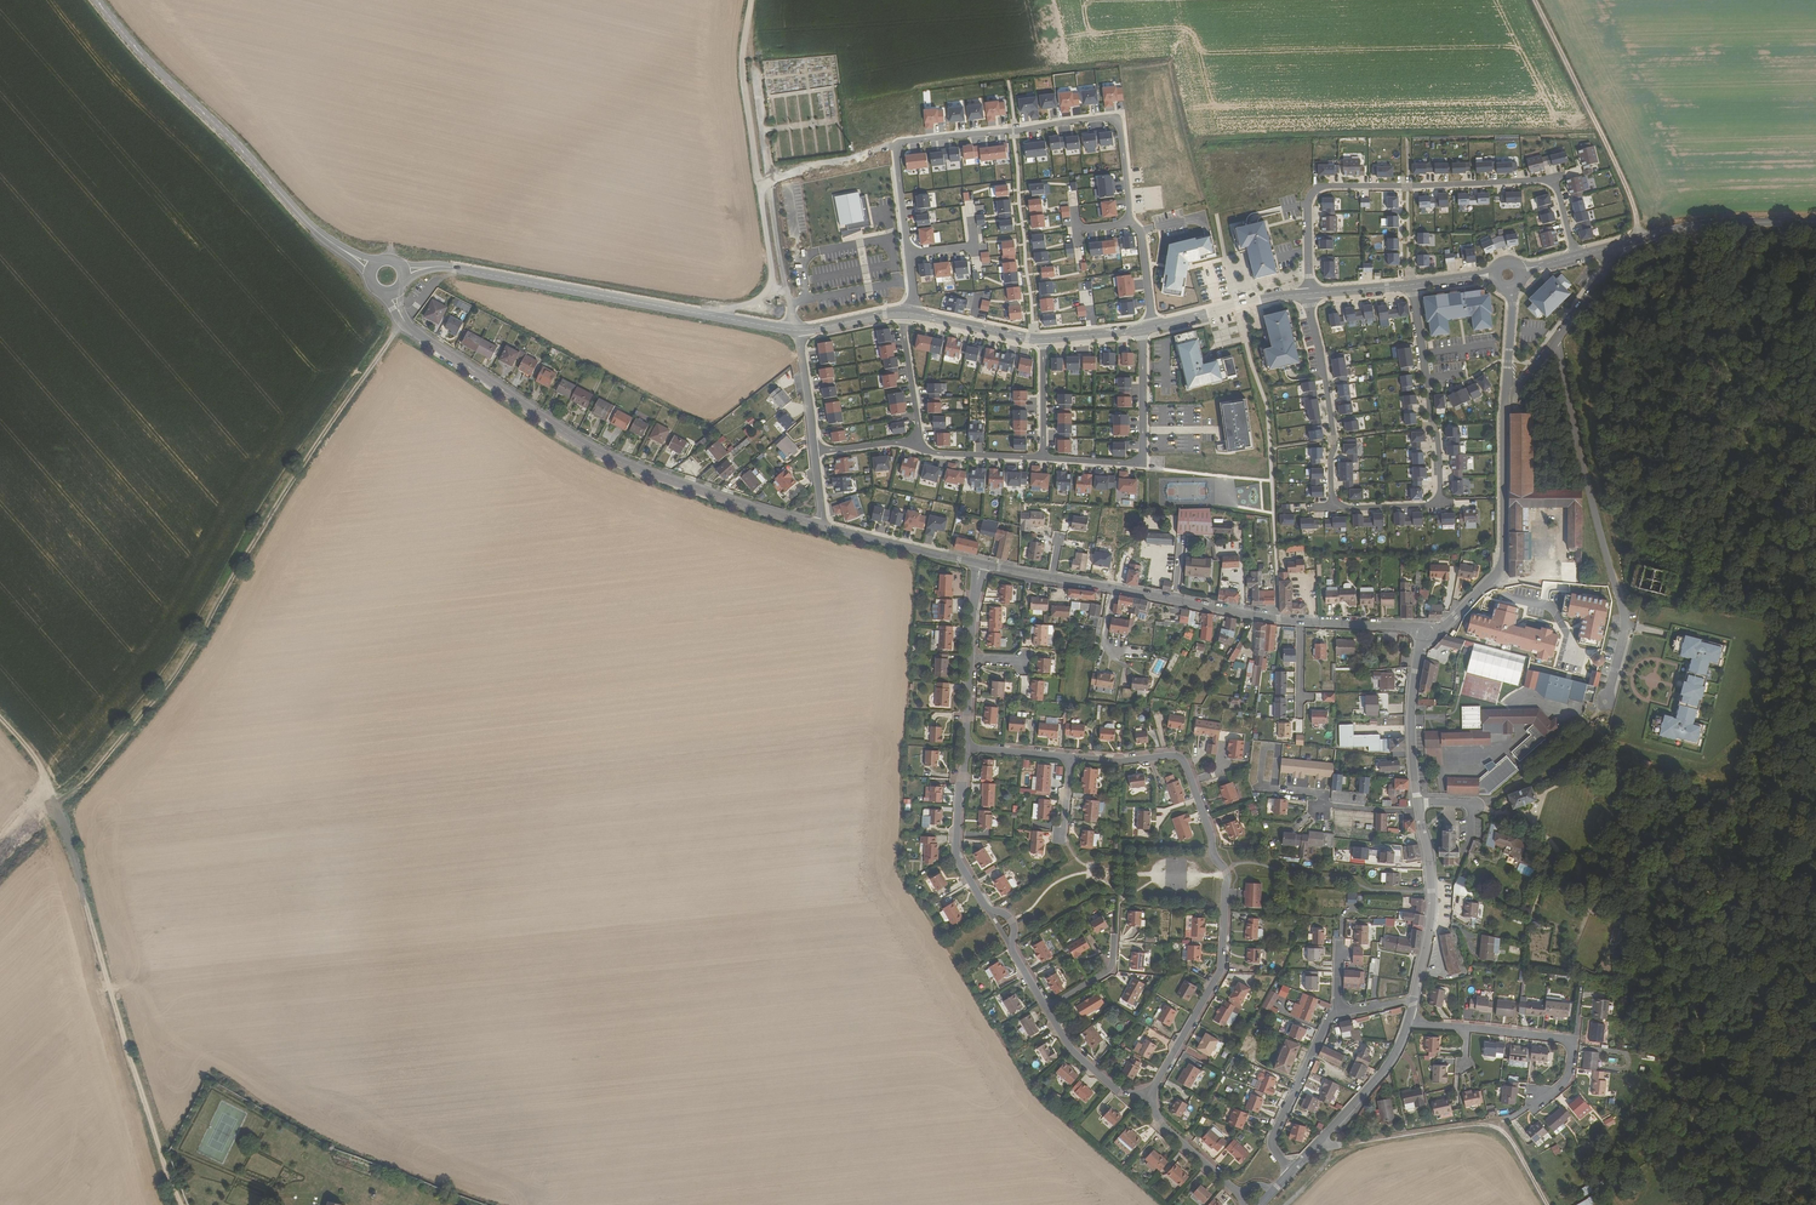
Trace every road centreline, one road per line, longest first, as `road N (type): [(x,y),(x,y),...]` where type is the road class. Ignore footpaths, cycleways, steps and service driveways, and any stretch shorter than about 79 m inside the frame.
road 1 (track): [(57,803),(171,684),(279,503),(403,320)]
road 2 (residential): [(1410,284),(1439,503),(1331,509),(1334,441),(1309,294)]
road 3 (track): [(0,717),(45,772),(62,816),(180,1204)]
road 4 (residential): [(823,527),(611,459),(403,320)]
road 5 (residential): [(1153,1094),(1221,970),(1226,872),(1214,858),(1184,762),(1070,757)]
road 6 (residential): [(1132,224),(1123,123),(1111,116),(907,141),(897,154),(909,254)]
road 7 (residential): [(1575,256),(1559,193),(1546,180),(1326,186),(1308,203),(1309,294)]
road 8 (residential): [(1605,702),(1630,626),(1593,506),(1558,338)]
road 9 (tertiary): [(797,330),(438,267)]
road 10 (track): [(714,316),(760,301),(773,284),(742,56),(752,0)]
road 11 (tertiary): [(340,249),(96,0)]
road 12 (residential): [(1511,287),(1504,557),(1492,578)]
road 13 (track): [(1319,1142),(1495,1128),(1549,1204)]
road 14 (track): [(1535,0),(1627,189),(1636,240)]
road 15 (residential): [(1144,329),(1144,465),(1044,458)]
road 16 (tertiary): [(1815,220),(1710,224),(1607,247)]
road 17 (residential): [(1418,804),(1432,915),(1414,1001)]
road 18 (residential): [(1302,622),(1112,587)]
road 19 (residential): [(1409,1021),(1386,1069),(1293,1169)]
road 20 (residential): [(1339,1014),(1271,1140),(1293,1169)]
road 21 (residential): [(1427,633),(1412,718),(1418,804)]
road 22 (residential): [(986,908),(955,856),(968,749)]
road 23 (residential): [(979,564),(823,527)]
road 24 (tertiary): [(1156,326),(1309,294)]
road 25 (residential): [(1153,1094),(1120,1094),(1070,1050),(1045,1008)]
road 26 (tertiary): [(915,313),(1043,340)]
road 27 (residential): [(1235,1190),(1159,1122),(1153,1094)]
road 28 (residential): [(1044,458),(944,455),(918,440)]
road 29 (residential): [(918,440),(902,313)]
road 30 (residential): [(1427,633),(1302,622)]
road 31 (residential): [(814,451),(797,330)]

